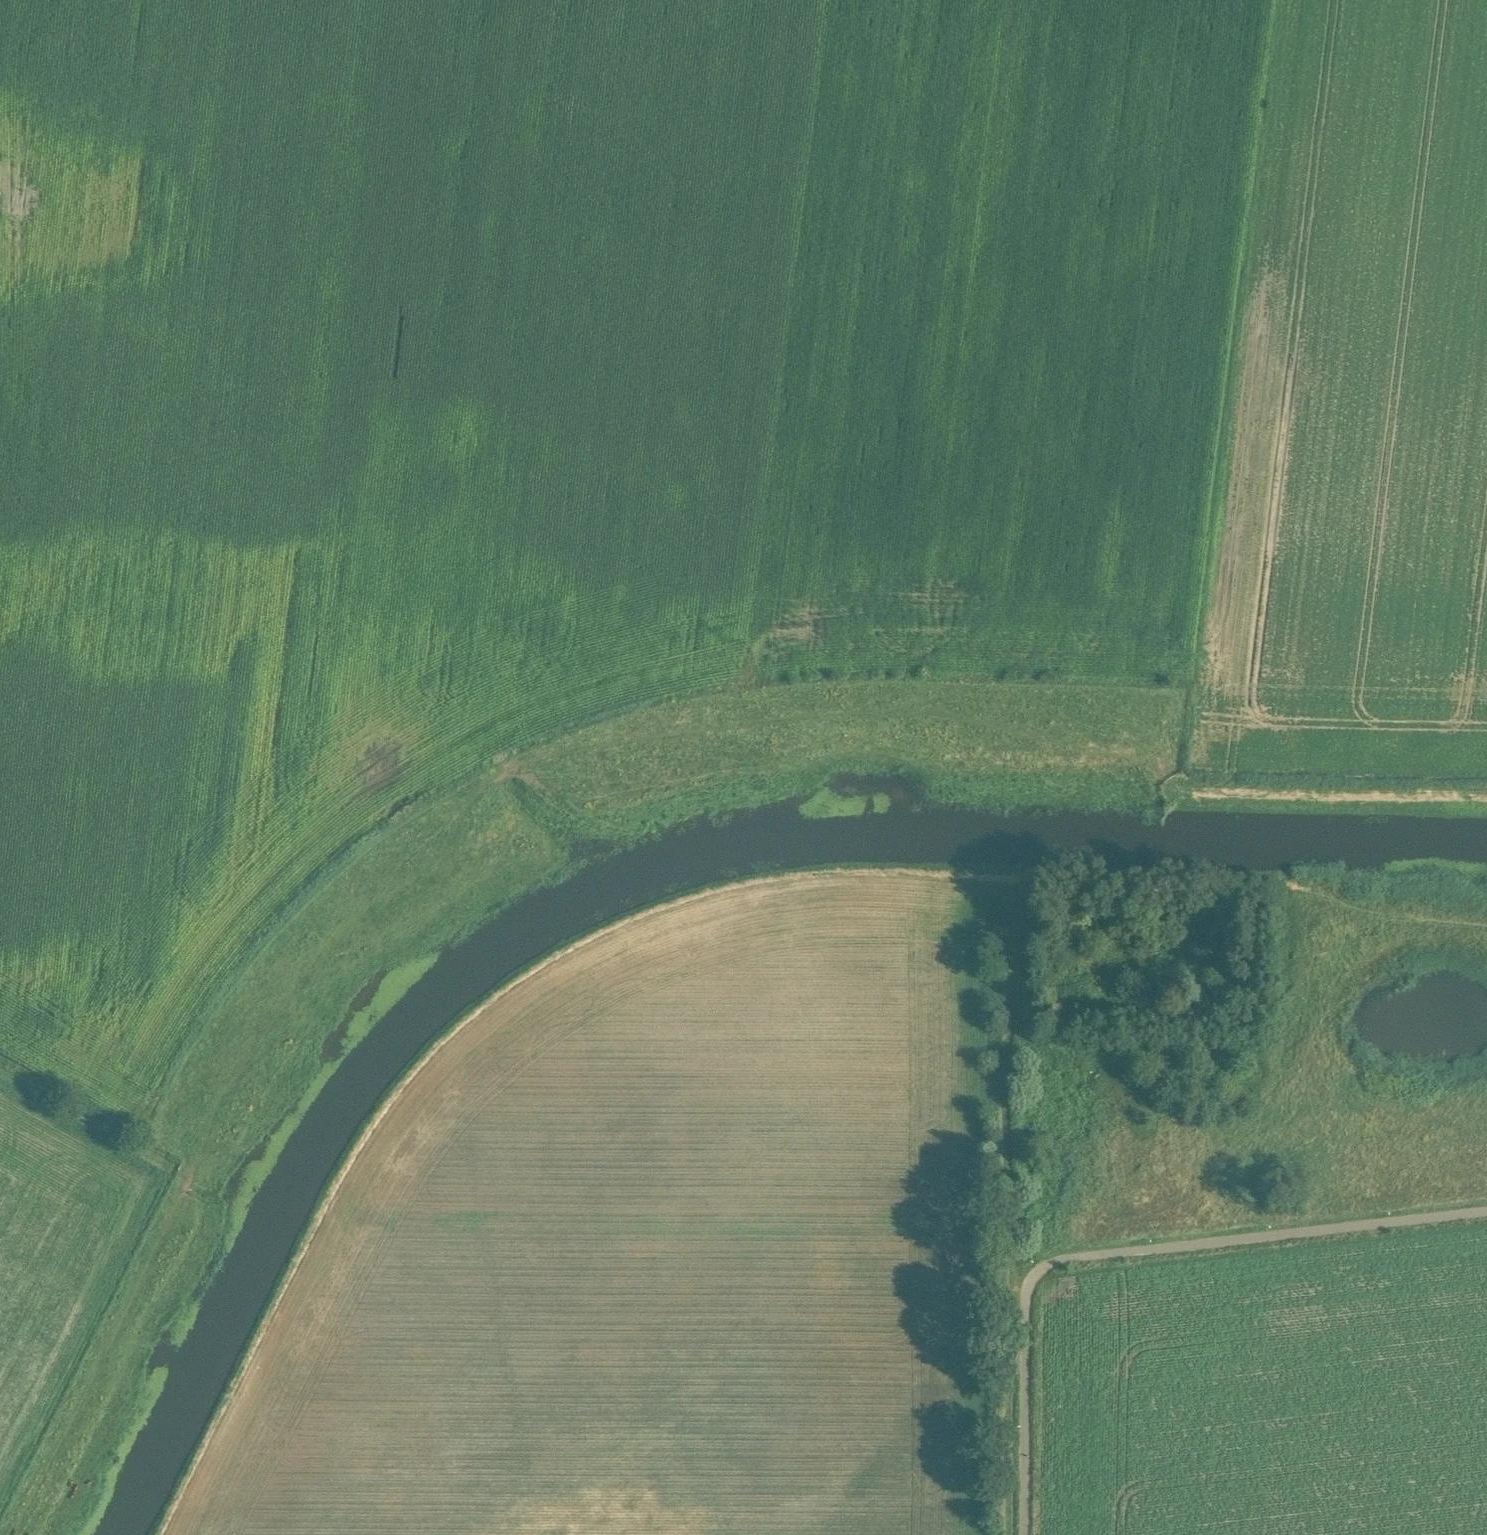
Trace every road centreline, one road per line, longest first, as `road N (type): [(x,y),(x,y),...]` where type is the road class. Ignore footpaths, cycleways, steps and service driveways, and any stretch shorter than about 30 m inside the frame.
road 1 (track): [(1486,798),(1188,794),(1142,762),(928,714),(725,729),(519,766),(490,782),(285,990),(223,1085),(181,1200),(10,1534)]
road 2 (track): [(1486,918),(1343,900),(1288,884),(903,875),(747,885),(617,919),(505,978),(455,1016),(383,1095),(154,1534)]

